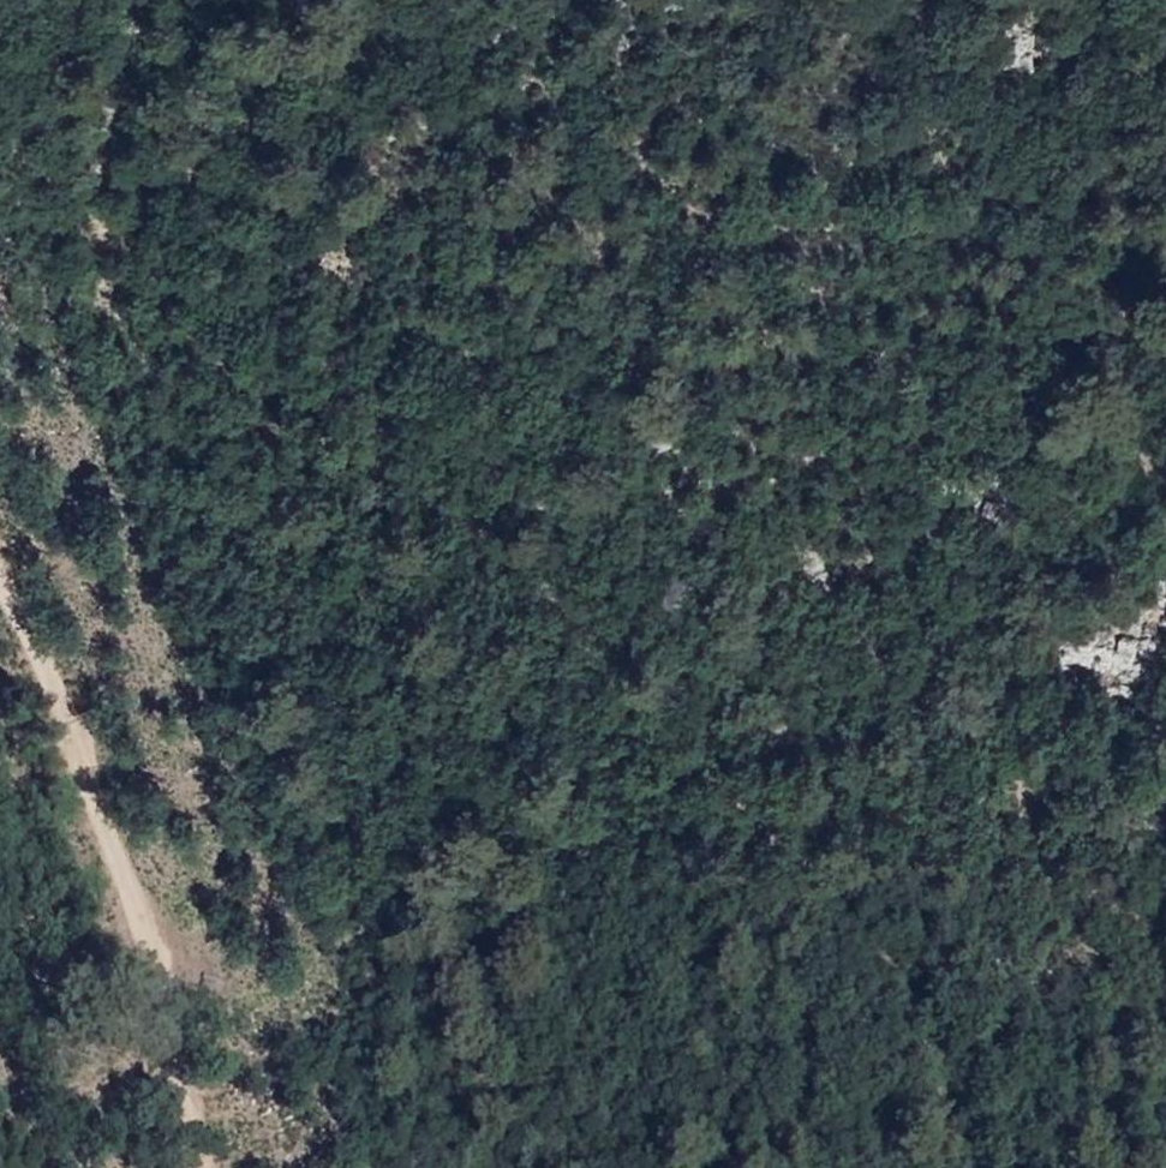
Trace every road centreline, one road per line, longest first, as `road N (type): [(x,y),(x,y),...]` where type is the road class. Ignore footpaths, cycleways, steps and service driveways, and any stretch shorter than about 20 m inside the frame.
road 1 (track): [(184,1167),(133,953),(0,591)]

